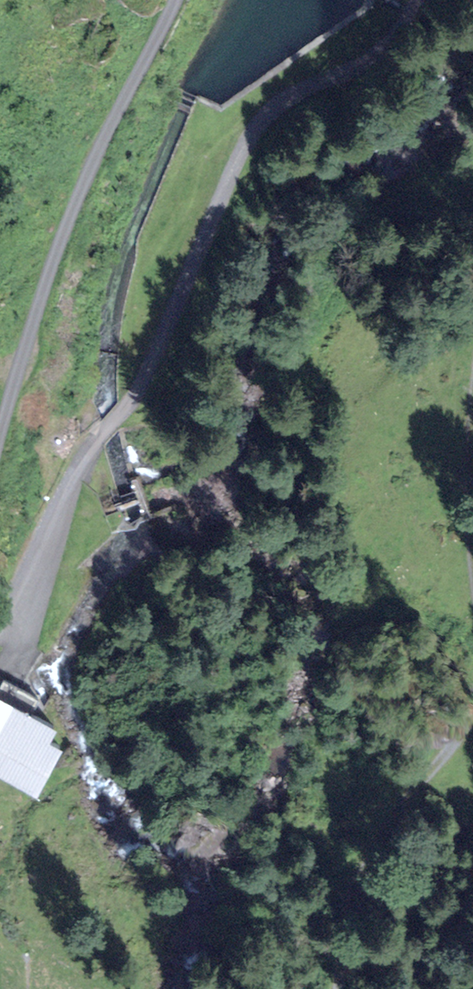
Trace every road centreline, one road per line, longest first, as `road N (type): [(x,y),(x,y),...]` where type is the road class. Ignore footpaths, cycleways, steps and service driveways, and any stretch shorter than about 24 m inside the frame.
road 1 (unclassified): [(0,625),(75,472),(141,395),(245,143),(293,101),(392,39),(417,0)]
road 2 (unclassified): [(172,0),(53,255),(0,442)]
road 3 (track): [(472,702),(460,734),(343,887),(335,988)]
road 4 (track): [(472,398),(472,572)]

